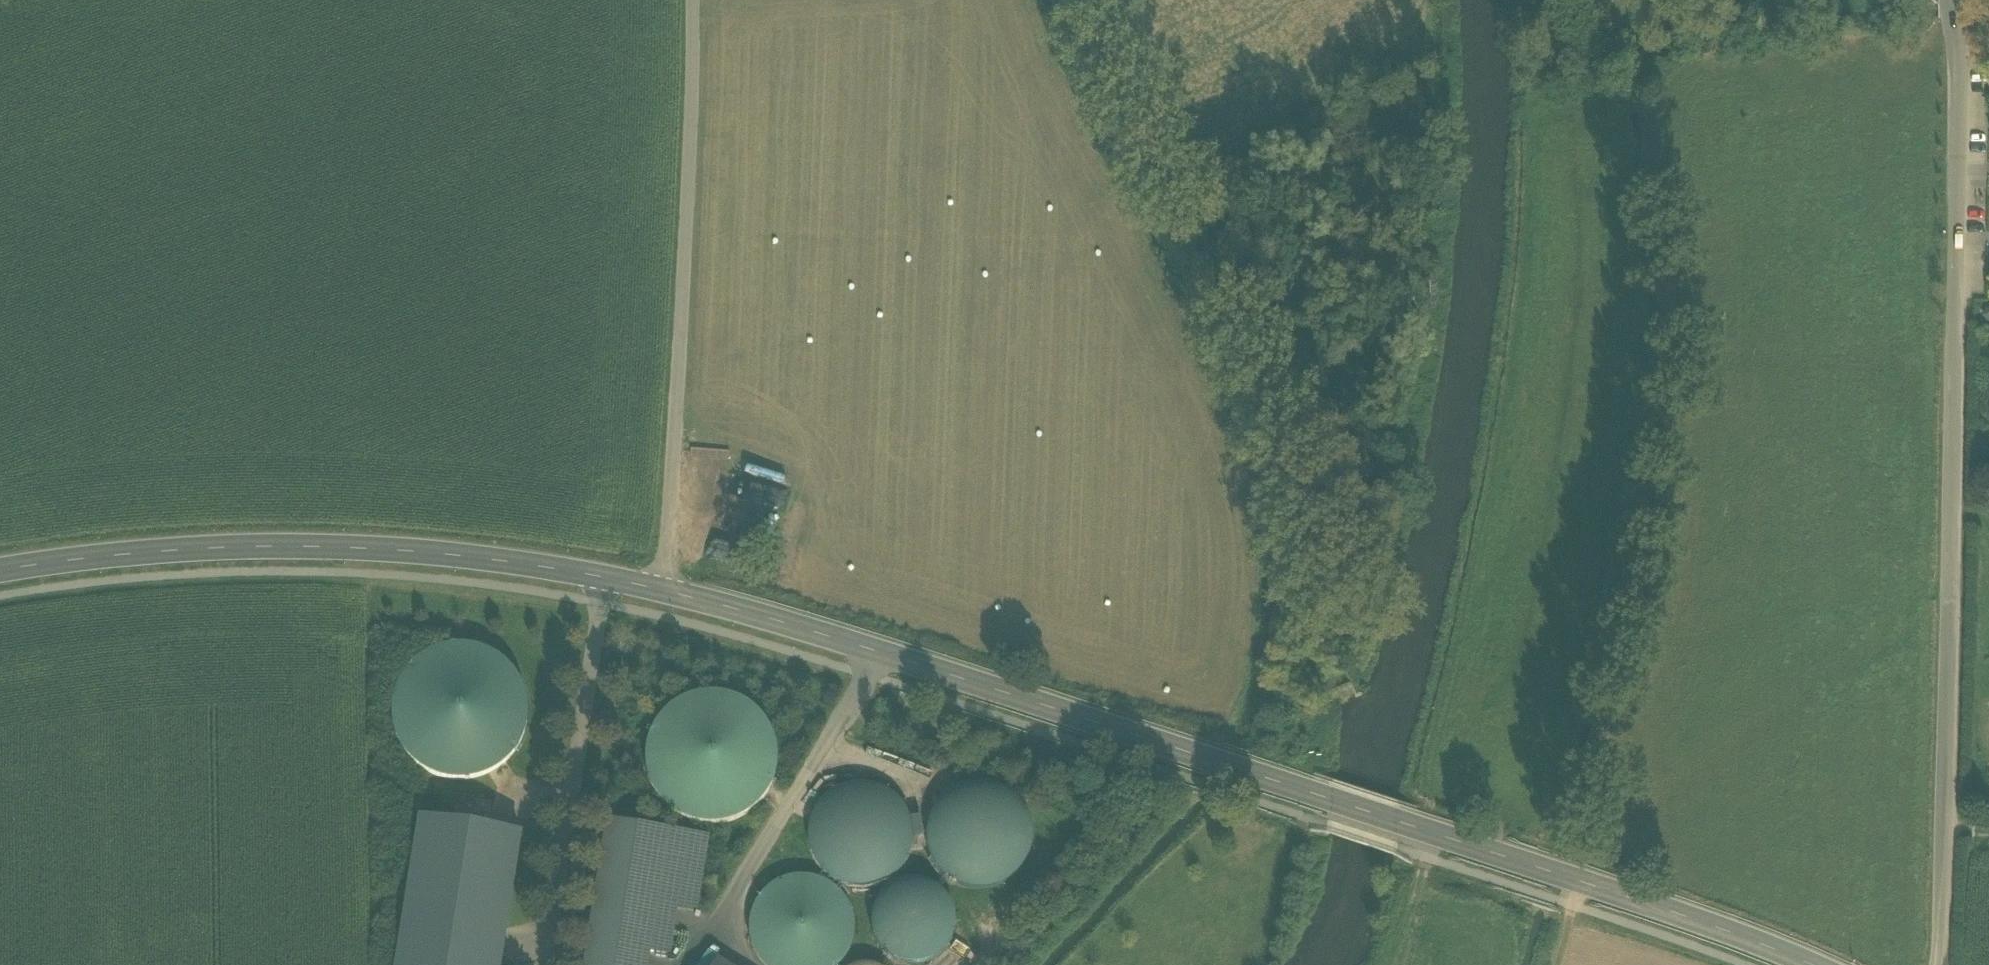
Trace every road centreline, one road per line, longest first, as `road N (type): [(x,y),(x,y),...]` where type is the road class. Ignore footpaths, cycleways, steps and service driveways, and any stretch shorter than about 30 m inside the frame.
road 1 (tertiary): [(667,593),(879,653),(1806,964)]
road 2 (residential): [(1953,0),(1965,179),(1938,964)]
road 3 (tertiary): [(0,574),(83,558),(297,546),(480,558),(667,593)]
road 4 (residential): [(667,593),(694,0)]
road 5 (track): [(879,653),(694,964)]

